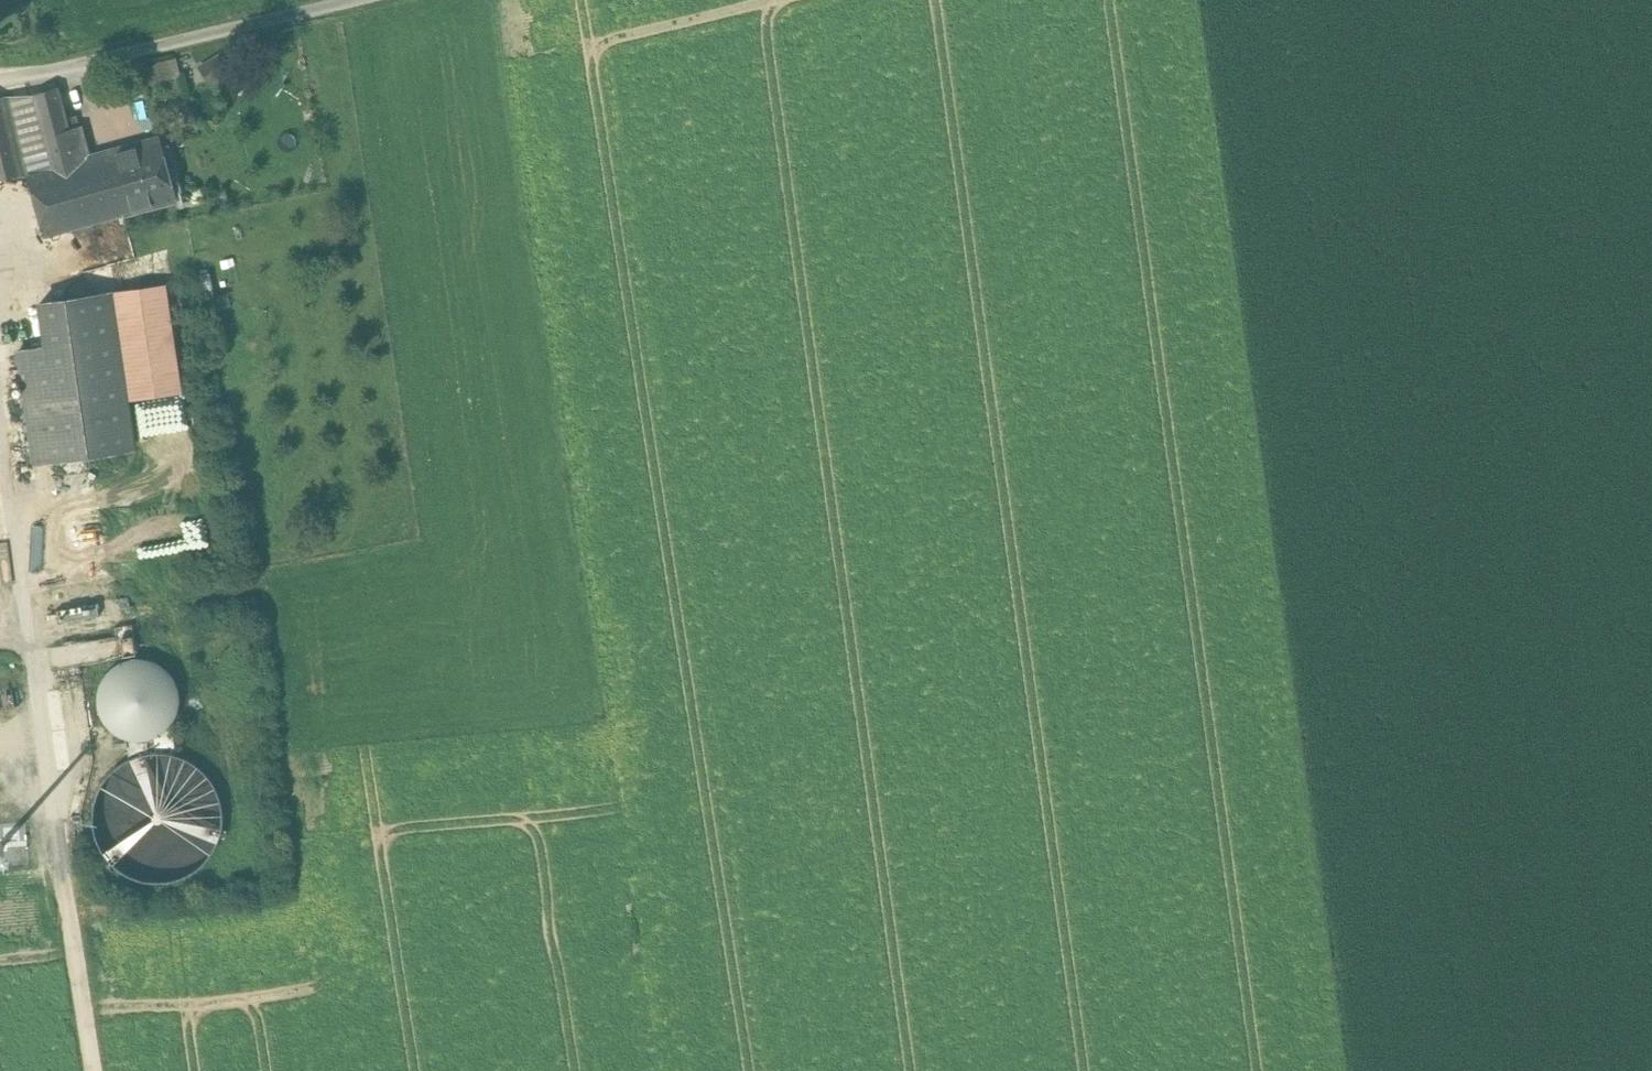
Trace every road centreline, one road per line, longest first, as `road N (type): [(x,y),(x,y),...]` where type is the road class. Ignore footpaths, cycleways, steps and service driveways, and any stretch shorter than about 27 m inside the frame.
road 1 (track): [(0,429),(93,1070)]
road 2 (track): [(345,0),(0,77)]

